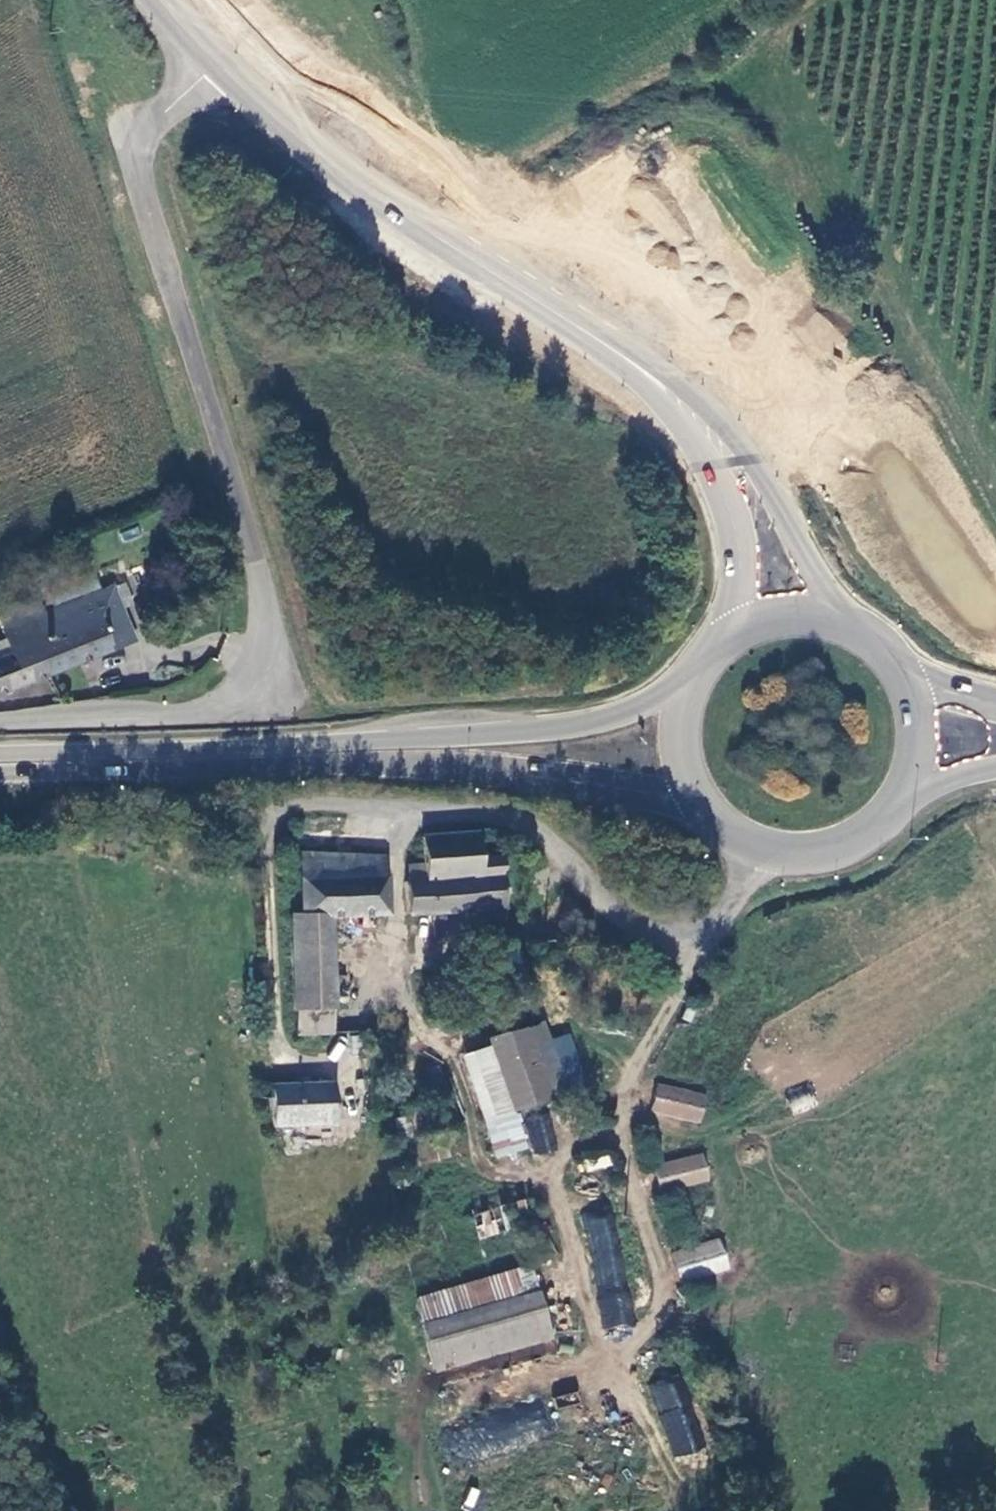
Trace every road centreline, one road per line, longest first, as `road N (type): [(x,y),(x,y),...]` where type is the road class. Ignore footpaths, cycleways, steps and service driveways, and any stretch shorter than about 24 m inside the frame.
road 1 (residential): [(219,64),(157,125),(142,167),(261,579),(263,649),(233,695),(186,718),(0,724)]
road 2 (track): [(408,815),(533,832),(641,930),(701,944),(648,1048),(624,1128)]
road 3 (track): [(408,815),(299,810),(281,820),(272,838),(277,1031),(285,1053),(339,1062),(353,1051)]
road 4 (primary): [(570,323),(391,208),(298,137),(219,64)]
road 5 (primary): [(852,626),(744,449),(711,412),(669,376),(570,323)]
road 6 (primary): [(570,323),(650,391),(719,480),(737,526),(742,572),(726,637)]
road 7 (primary): [(0,766),(371,751)]
road 8 (primary): [(371,751),(696,805)]
road 9 (primary): [(685,689),(573,726),(371,751)]
road 10 (track): [(624,1128),(580,1145),(546,1183),(619,1372)]
road 11 (track): [(619,1372),(664,1309),(669,1282),(627,1160),(624,1128)]
road 12 (track): [(353,1051),(369,998),(400,961),(408,815)]
road 13 (track): [(619,1372),(641,1435),(614,1457),(508,1486),(483,1510)]
road 14 (track): [(995,474),(894,296)]
road 15 (primary): [(766,855),(798,860),(861,842),(906,796)]
road 16 (primary): [(852,626),(788,614),(726,637)]
road 17 (primary): [(906,796),(921,732),(901,670)]
road 18 (primary): [(685,689),(675,728),(679,768),(696,805)]

